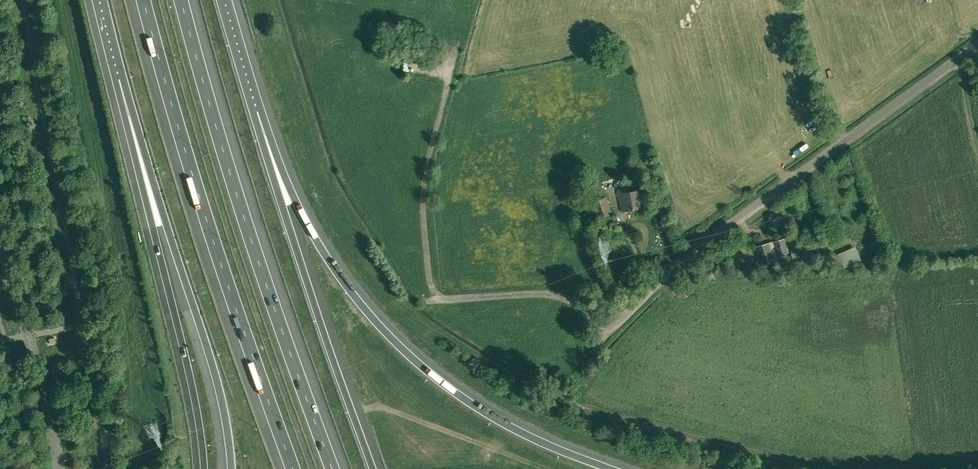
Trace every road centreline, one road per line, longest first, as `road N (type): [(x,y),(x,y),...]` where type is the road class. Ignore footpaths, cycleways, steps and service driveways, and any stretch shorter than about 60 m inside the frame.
road 1 (motorway): [(611,468),(507,425),(415,359),(323,252),(253,112)]
road 2 (motorway): [(332,468),(237,194),(181,0)]
road 3 (motorway): [(143,0),(199,197),(293,468)]
road 4 (unclassified): [(611,327),(717,233),(977,45)]
road 5 (motorway): [(117,72),(211,358),(232,468)]
road 6 (track): [(611,327),(556,297),(443,299),(434,292),(424,179),(451,75)]
road 7 (motorway): [(117,72),(204,468)]
road 8 (motorway): [(374,468),(253,112)]
road 9 (unclassified): [(59,468),(0,239)]

